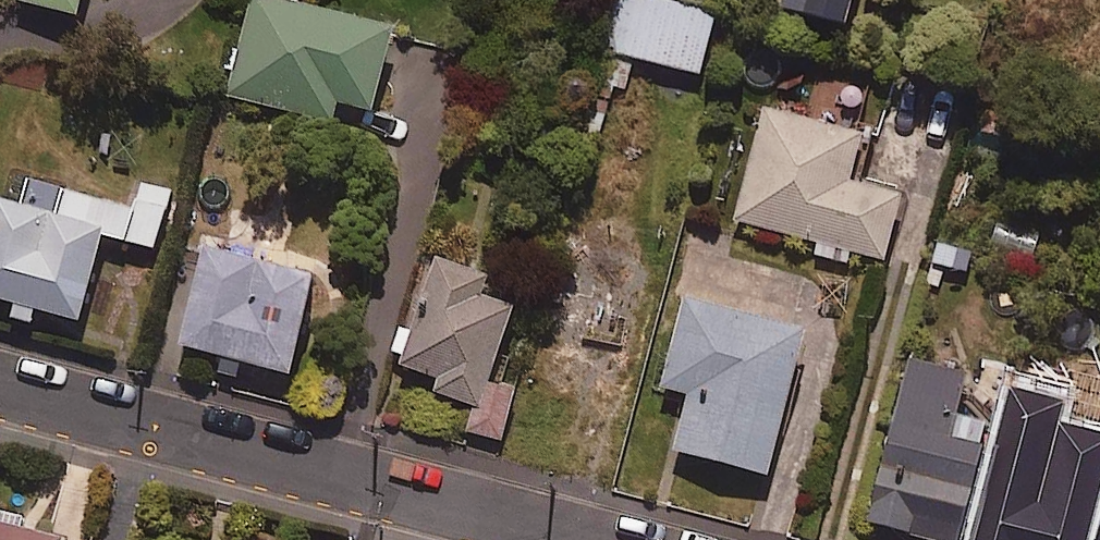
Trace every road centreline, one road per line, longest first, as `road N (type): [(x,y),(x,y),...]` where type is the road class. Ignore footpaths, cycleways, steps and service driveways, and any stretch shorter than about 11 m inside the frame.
road 1 (residential): [(0,388),(576,539)]

